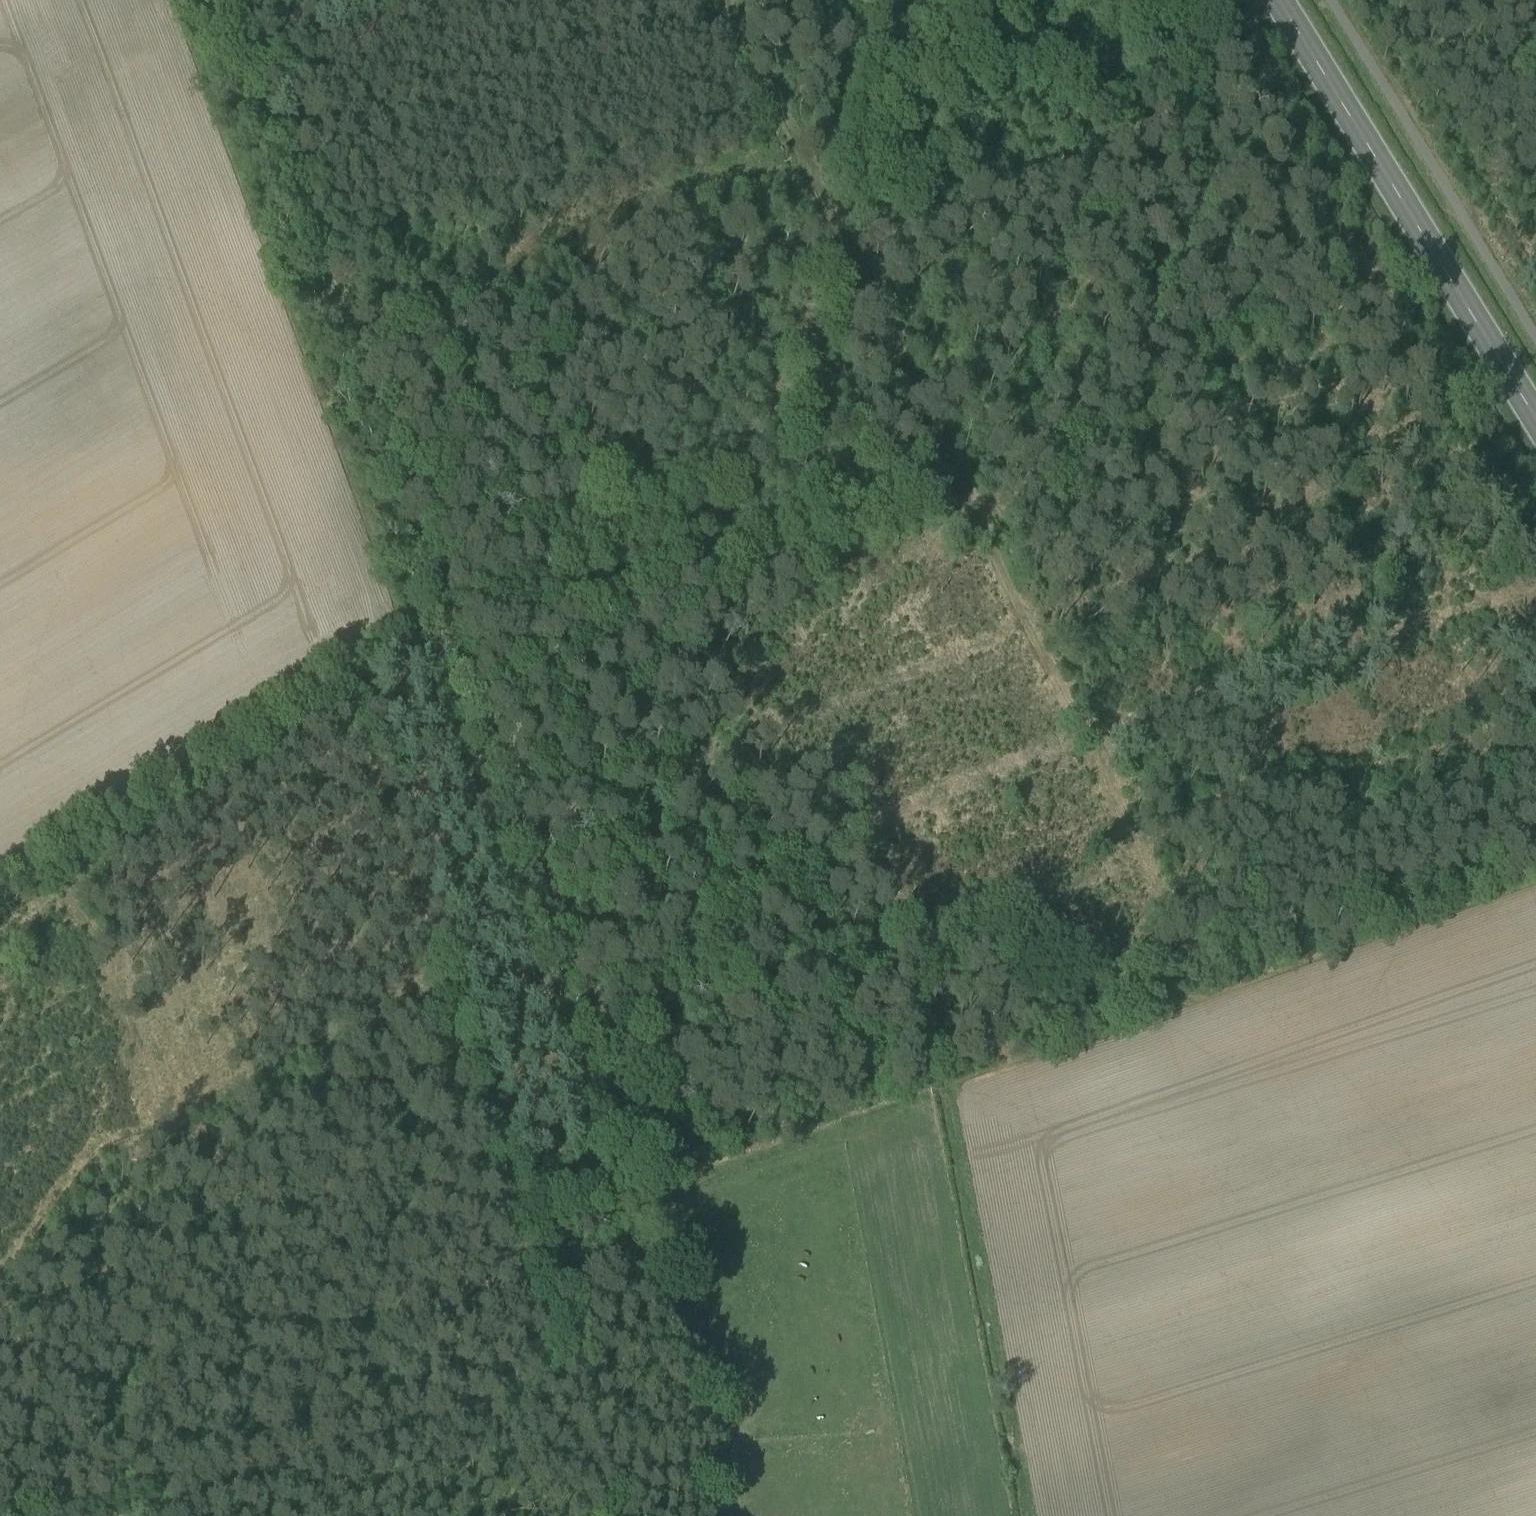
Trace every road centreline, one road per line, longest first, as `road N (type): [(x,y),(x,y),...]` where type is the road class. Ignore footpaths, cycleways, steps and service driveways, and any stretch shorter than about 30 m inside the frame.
road 1 (primary): [(1535,415),(1282,0)]

